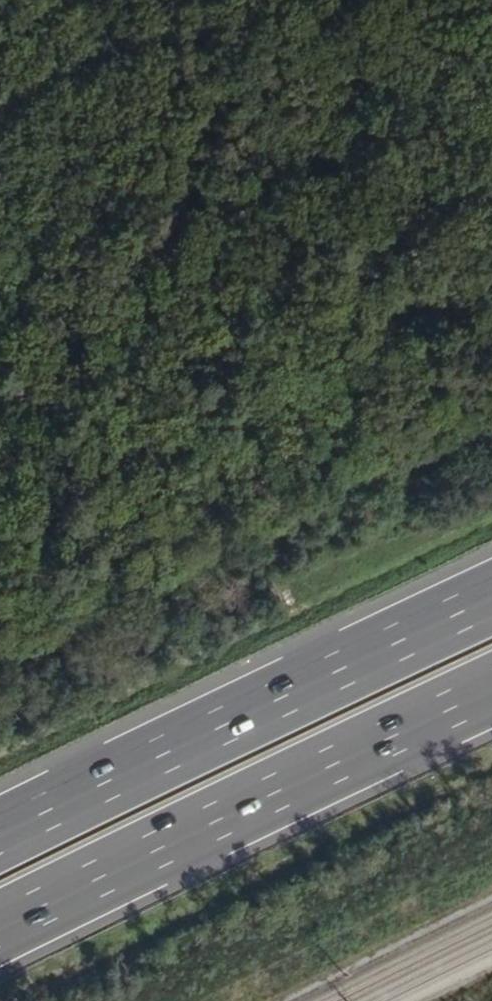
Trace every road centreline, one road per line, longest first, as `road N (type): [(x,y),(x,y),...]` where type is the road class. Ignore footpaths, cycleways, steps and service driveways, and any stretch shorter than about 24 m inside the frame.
road 1 (motorway): [(0,930),(491,693)]
road 2 (motorway): [(491,597),(0,833)]

